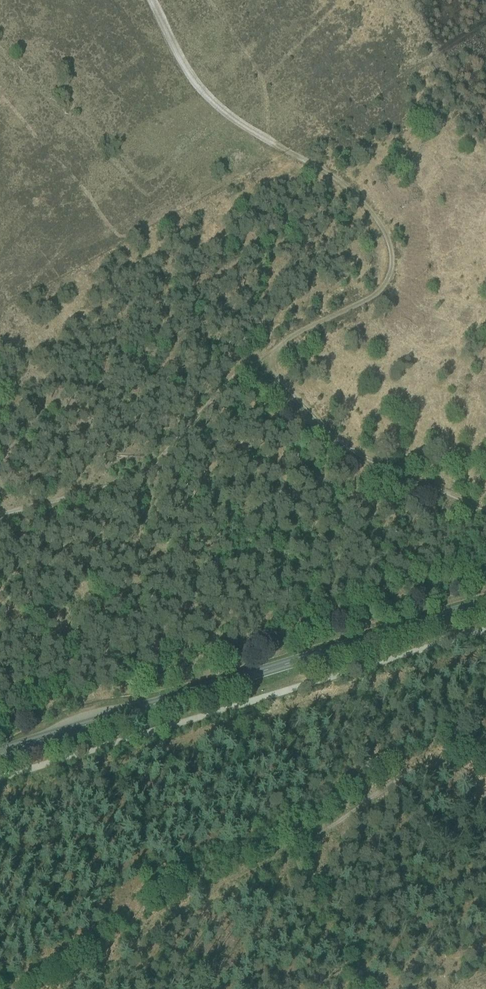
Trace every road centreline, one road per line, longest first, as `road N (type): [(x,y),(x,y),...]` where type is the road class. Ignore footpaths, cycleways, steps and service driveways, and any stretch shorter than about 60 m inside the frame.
road 1 (track): [(258,358),(374,293),(391,268),(386,231),(349,189),(221,107),(183,64),(155,0)]
road 2 (secondary): [(0,751),(485,603)]
road 3 (track): [(362,988),(294,854),(431,766),(485,793)]
road 4 (track): [(258,358),(133,483),(0,517)]
road 5 (track): [(485,506),(353,452),(258,358)]

